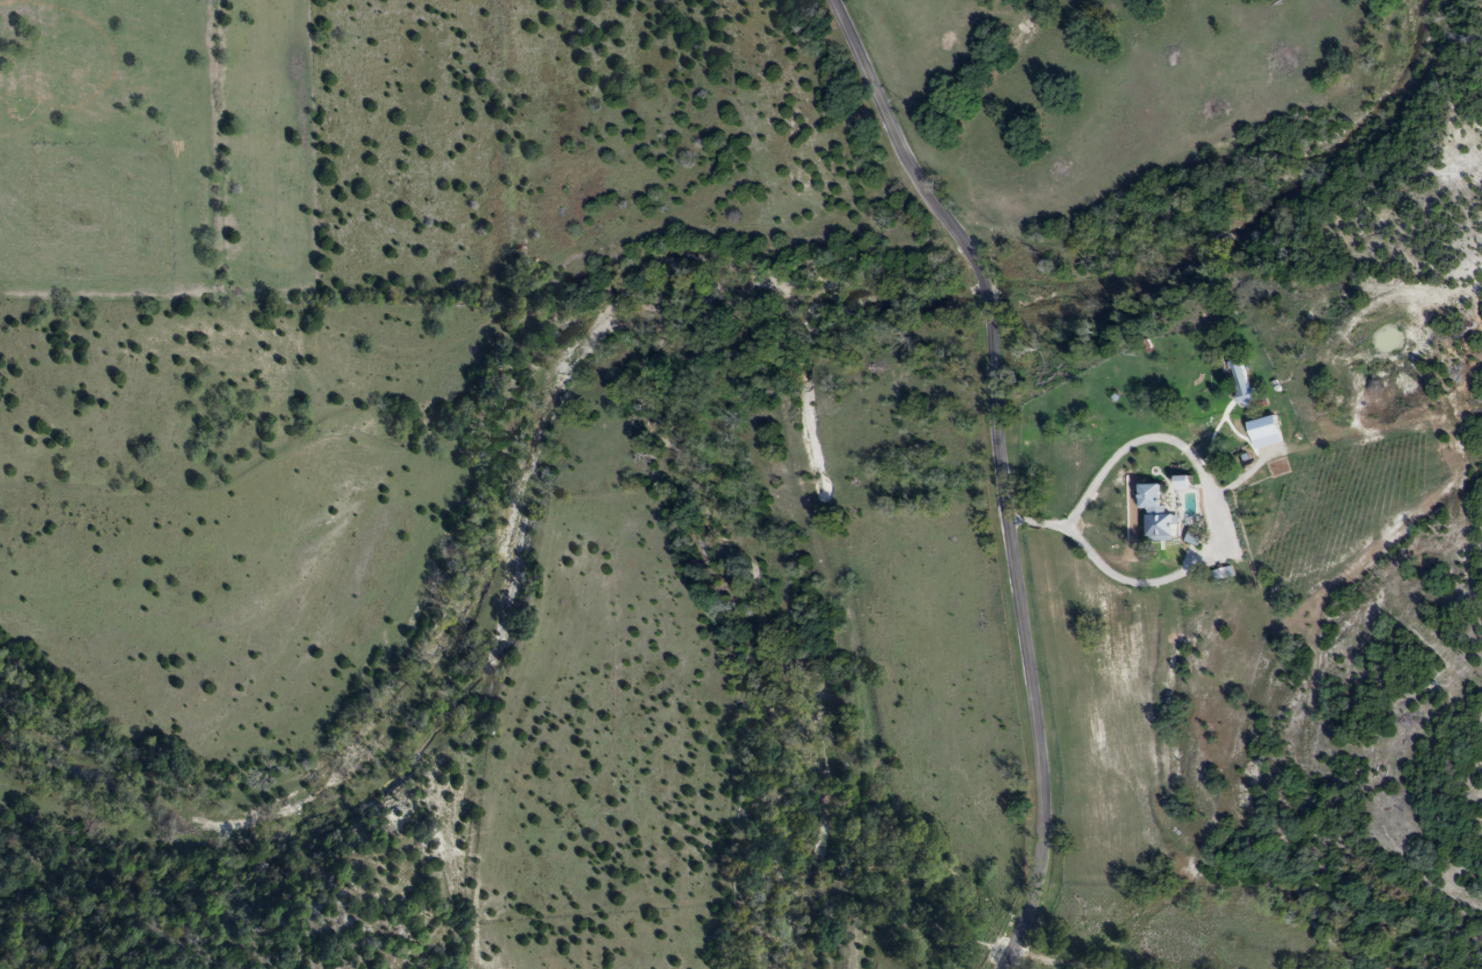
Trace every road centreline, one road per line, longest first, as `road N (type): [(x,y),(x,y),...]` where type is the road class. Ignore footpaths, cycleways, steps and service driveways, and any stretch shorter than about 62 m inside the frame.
road 1 (tertiary): [(1002,968),(1039,886),(1046,784),(994,413),(989,294),(978,261),(909,174),(830,0)]

